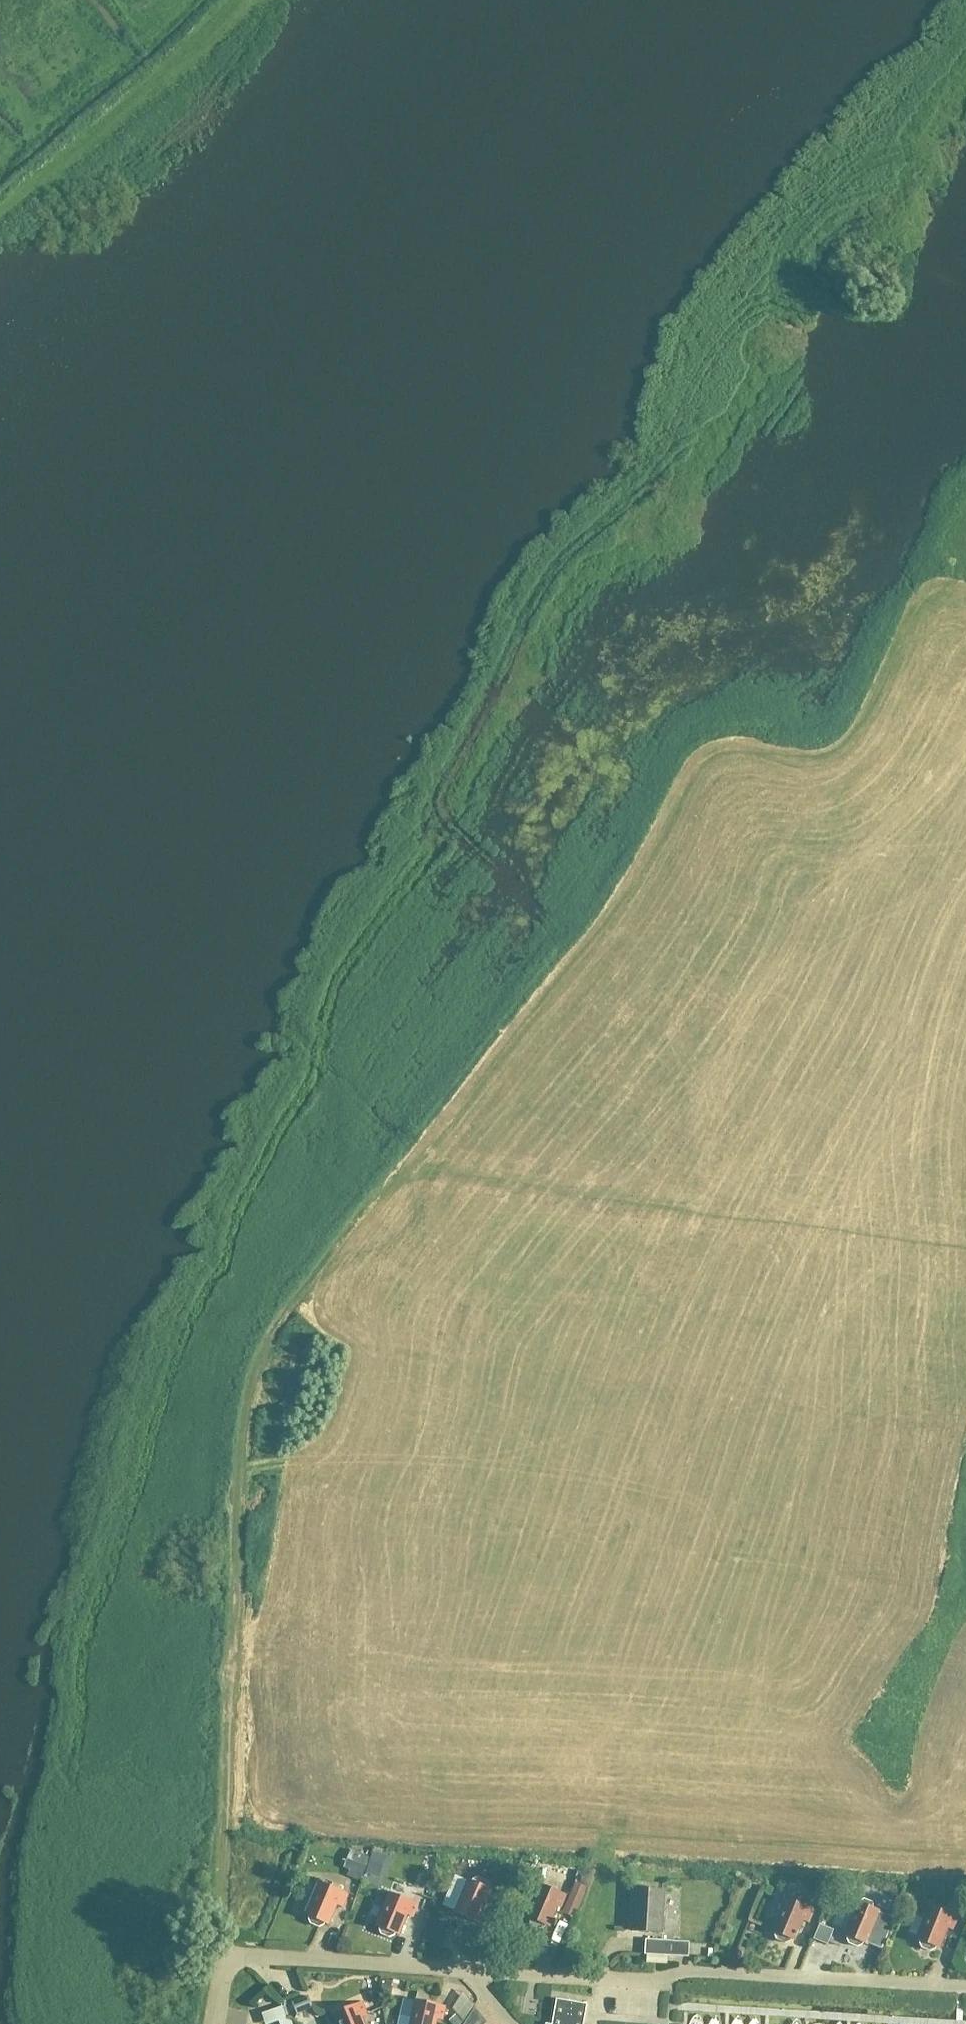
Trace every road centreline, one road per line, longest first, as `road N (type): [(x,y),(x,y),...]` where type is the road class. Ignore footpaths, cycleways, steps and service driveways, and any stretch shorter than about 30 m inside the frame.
road 1 (track): [(224,1957),(220,1845),(242,1390),(265,1340),(406,1169)]
road 2 (residential): [(470,1971),(656,1984),(705,1972),(965,1989)]
road 3 (residential): [(213,2023),(224,1957),(470,1971)]

